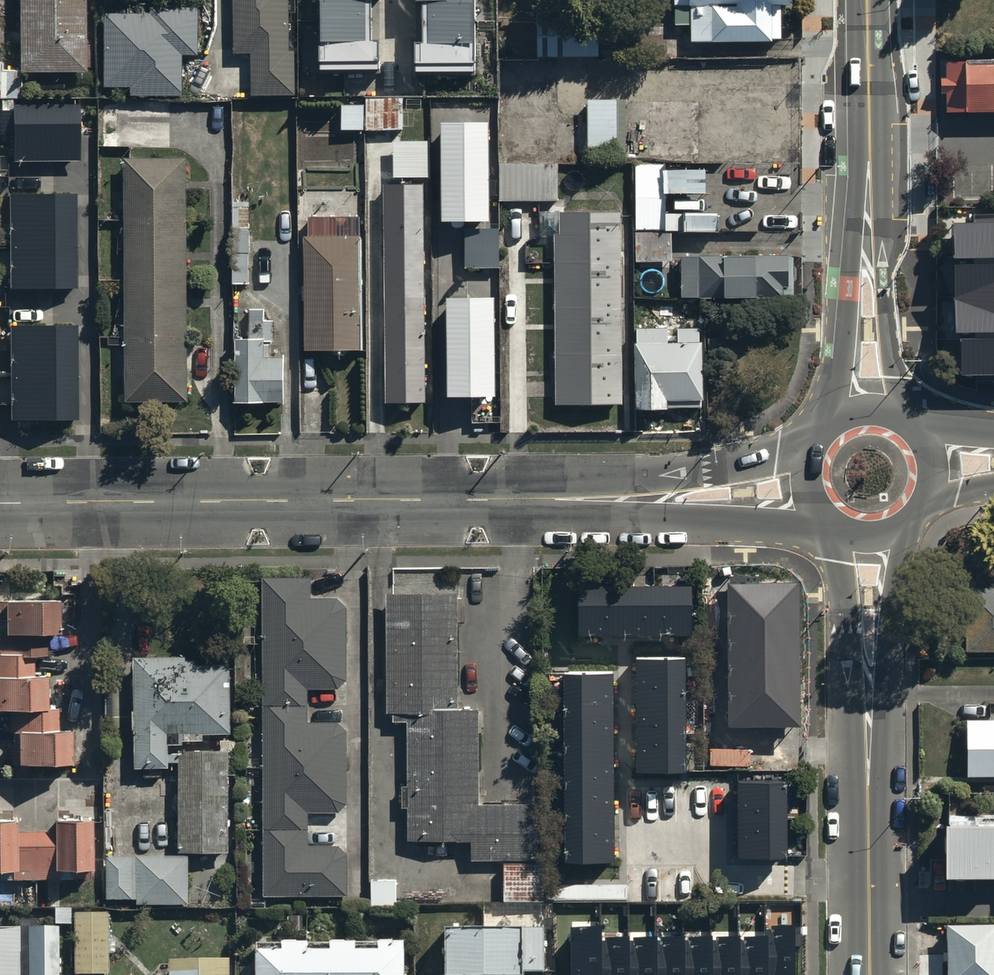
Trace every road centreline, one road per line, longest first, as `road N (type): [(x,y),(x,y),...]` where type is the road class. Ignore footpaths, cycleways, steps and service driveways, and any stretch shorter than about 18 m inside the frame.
road 1 (secondary): [(0,504),(651,501),(808,483)]
road 2 (tertiary): [(864,536),(871,974)]
road 3 (tertiary): [(869,0),(867,299),(876,410)]

